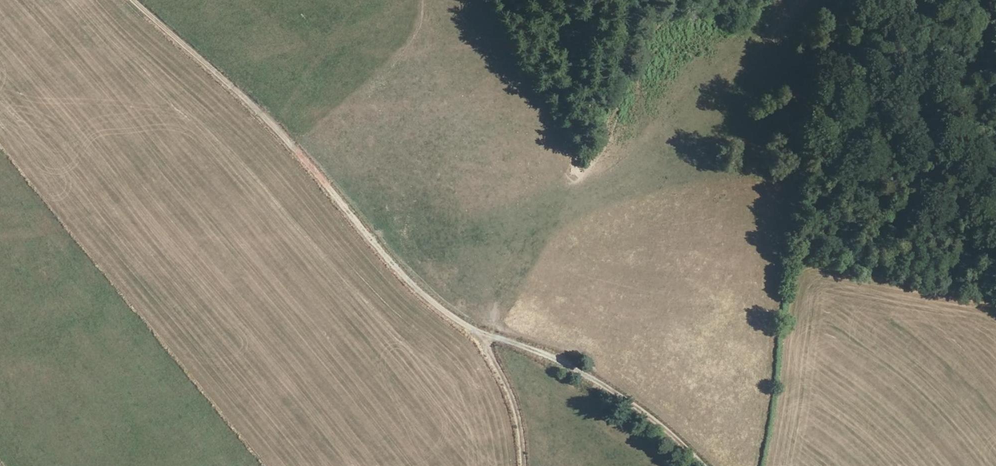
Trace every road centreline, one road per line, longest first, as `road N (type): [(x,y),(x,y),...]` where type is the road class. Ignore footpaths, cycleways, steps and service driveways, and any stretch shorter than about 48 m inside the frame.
road 1 (track): [(703,465),(563,360),(481,332),(416,288),(278,129),(134,0)]
road 2 (track): [(523,465),(520,413),(481,332)]

